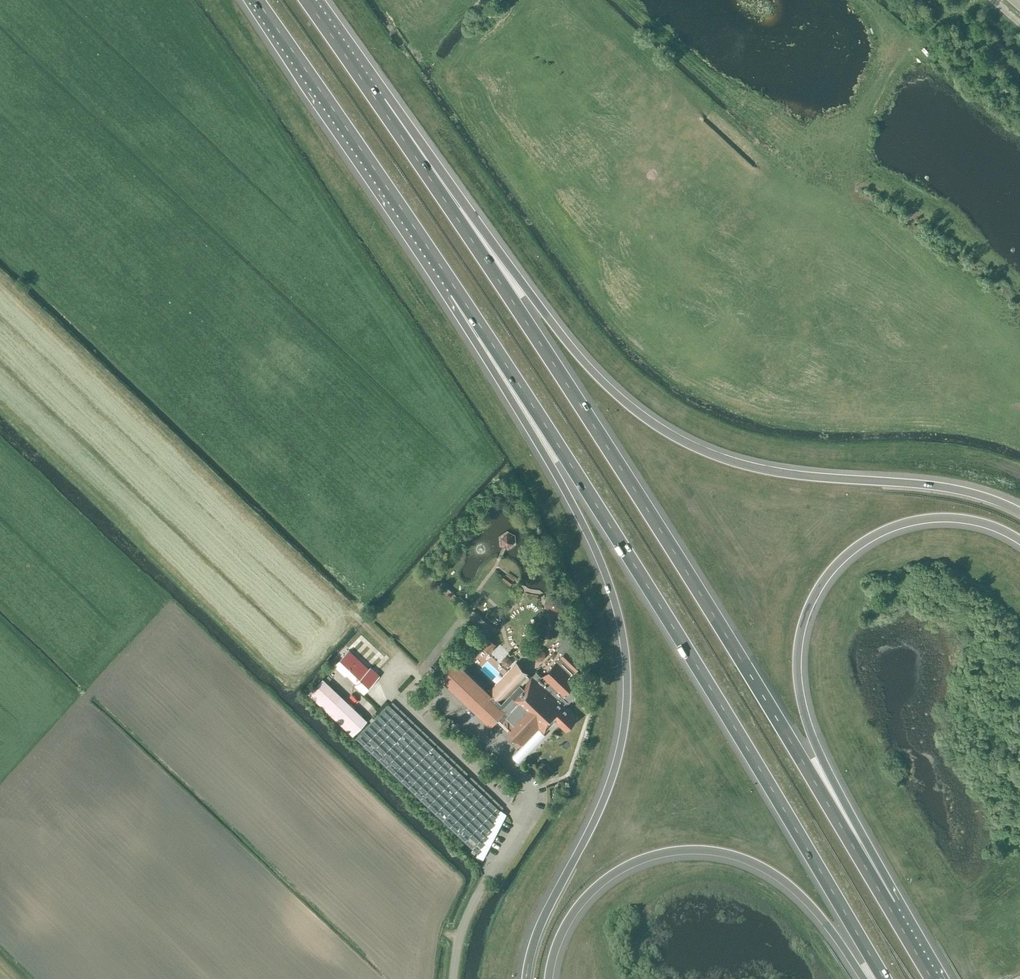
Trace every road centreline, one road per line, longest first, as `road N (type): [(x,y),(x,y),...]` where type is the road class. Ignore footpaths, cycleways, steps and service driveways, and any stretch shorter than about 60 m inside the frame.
road 1 (motorway): [(891,908),(636,490),(379,103)]
road 2 (motorway): [(457,291),(883,978)]
road 3 (motorway): [(1019,511),(946,487),(754,468),(658,426),(573,350),(379,103)]
road 4 (motorway): [(457,291),(588,536),(624,643),(620,750),(540,929),(527,978)]
road 5 (motorway): [(891,908),(804,713),(800,631),(835,565),(897,525),(968,518),(1019,540)]
road 6 (motorway): [(547,978),(560,934),(594,887),(618,870),(679,850),(742,857),(772,872),(804,896),(864,978)]
road 7 (unclassified): [(452,978),(471,907),(525,802),(524,782),(415,672)]
road 8 (motorway): [(255,0),(457,291)]
road 9 (motorway): [(379,103),(306,0)]

